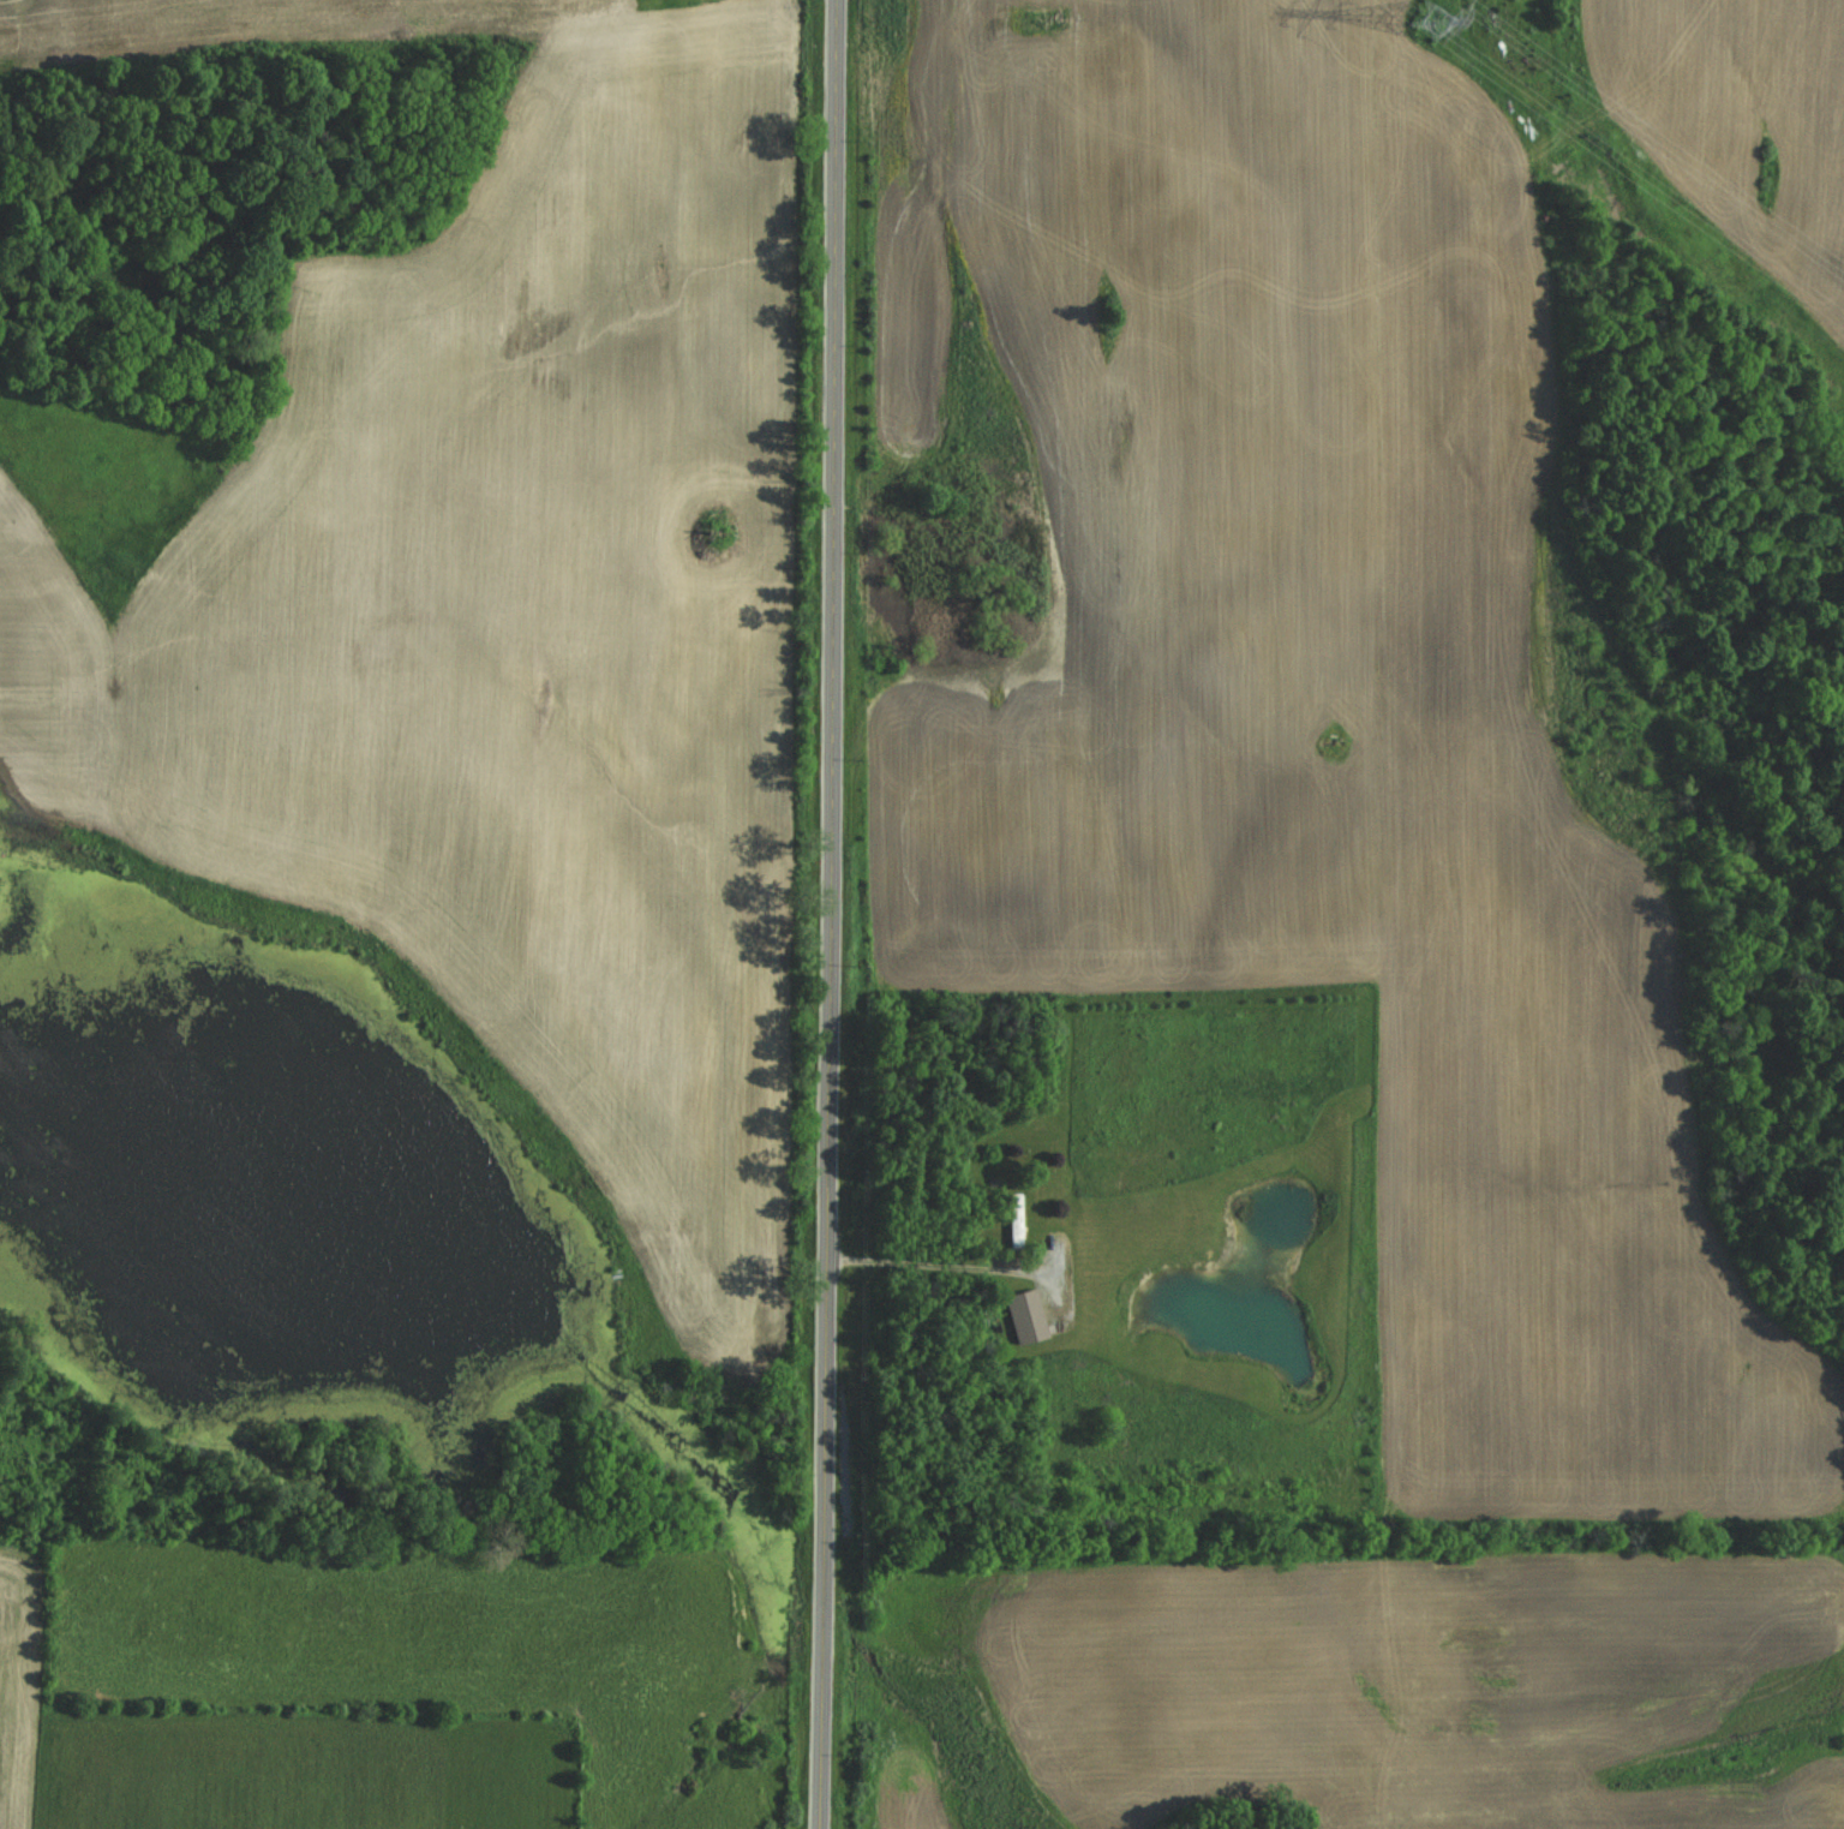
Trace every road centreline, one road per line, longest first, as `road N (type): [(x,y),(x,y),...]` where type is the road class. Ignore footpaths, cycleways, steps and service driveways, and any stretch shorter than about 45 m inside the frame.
road 1 (secondary): [(819,1828),(838,0)]

